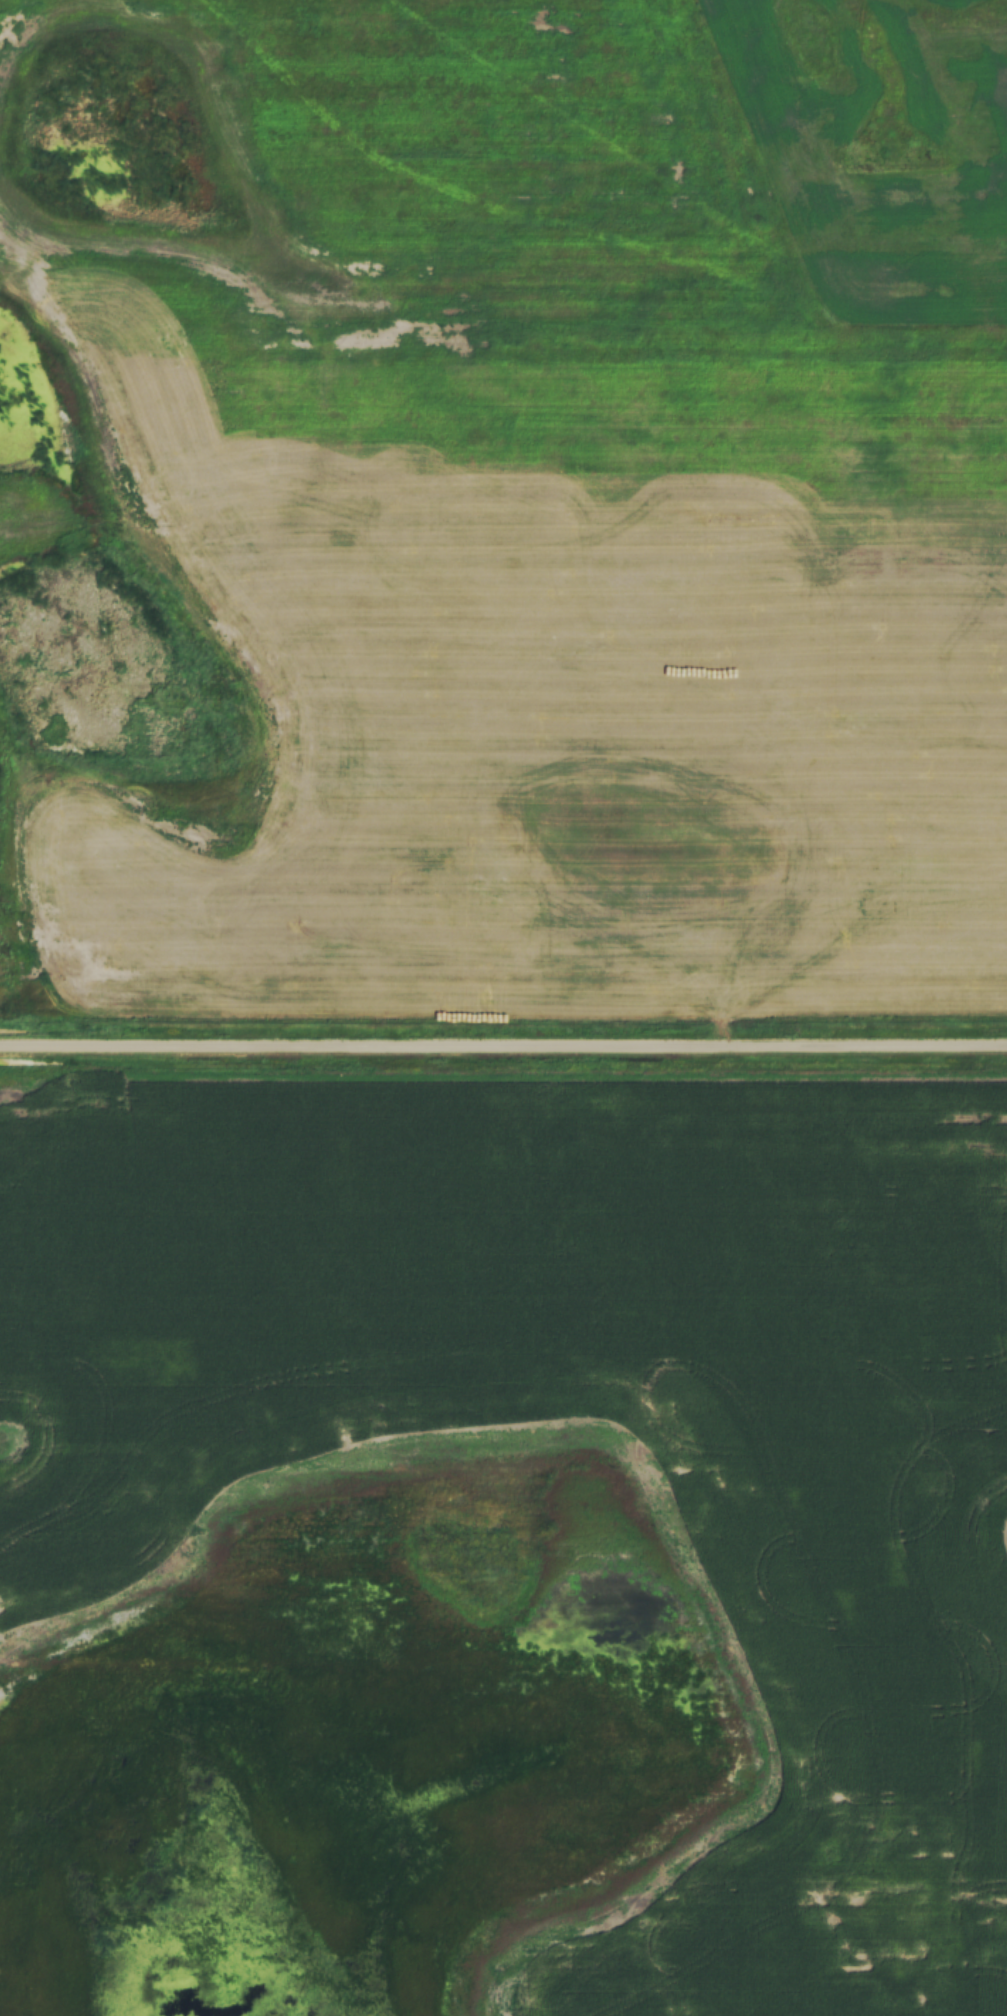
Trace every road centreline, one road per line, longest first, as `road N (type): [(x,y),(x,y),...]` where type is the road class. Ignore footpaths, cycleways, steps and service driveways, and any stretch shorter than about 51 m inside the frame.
road 1 (residential): [(1006,1043),(0,1044)]

